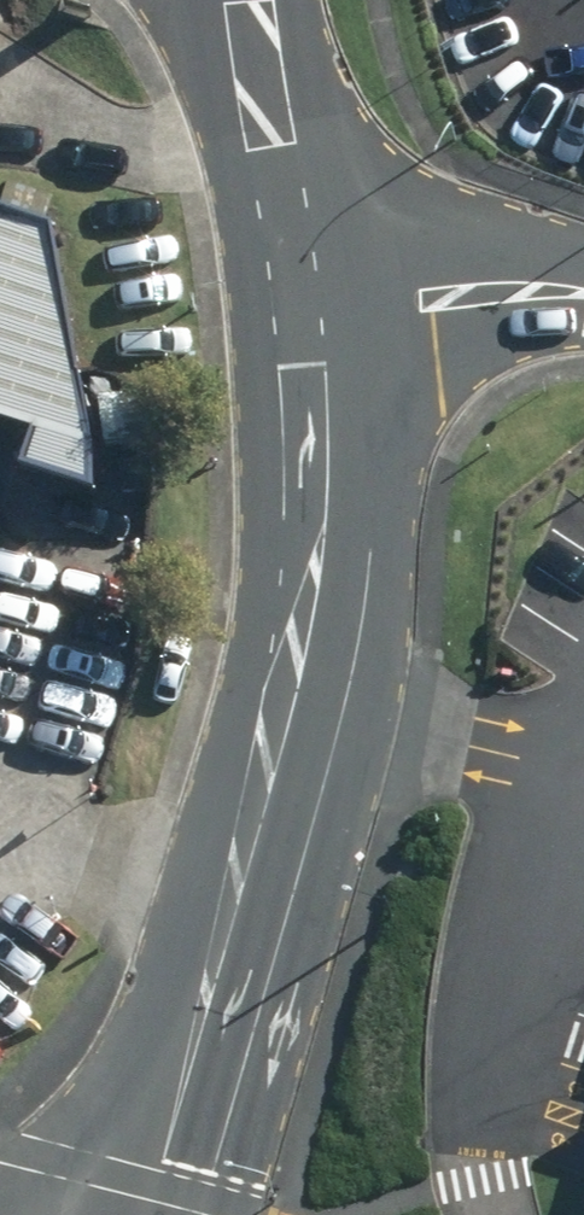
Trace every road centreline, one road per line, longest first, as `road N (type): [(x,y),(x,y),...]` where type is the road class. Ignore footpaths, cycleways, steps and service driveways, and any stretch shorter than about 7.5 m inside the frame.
road 1 (residential): [(297,302),(309,548),(289,707),(210,979)]
road 2 (primary): [(0,1202),(63,1177),(155,1091),(210,979)]
road 3 (residential): [(250,0),(297,302)]
road 4 (unclassified): [(583,291),(297,302)]
road 5 (residential): [(210,979),(140,1214)]

